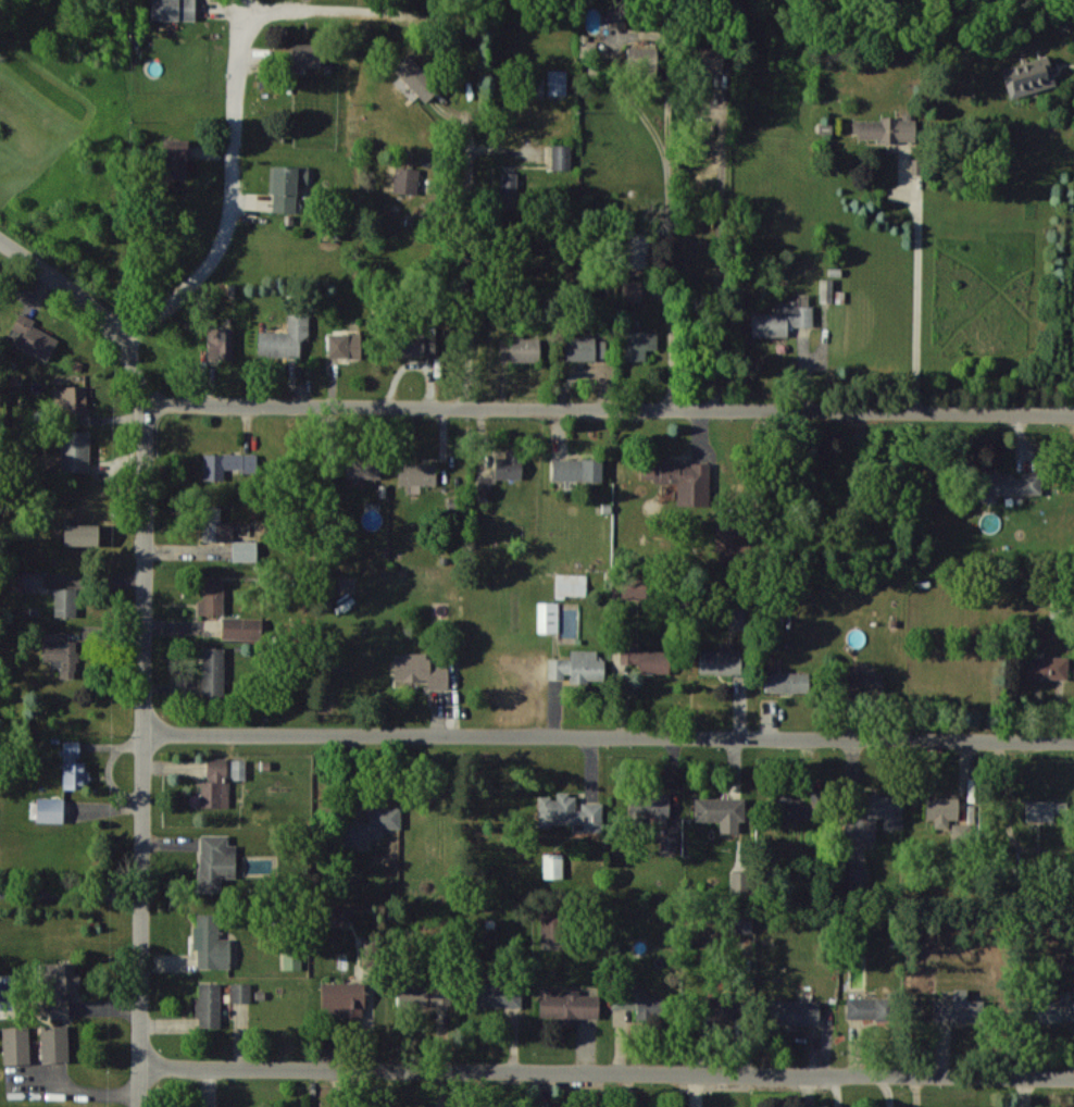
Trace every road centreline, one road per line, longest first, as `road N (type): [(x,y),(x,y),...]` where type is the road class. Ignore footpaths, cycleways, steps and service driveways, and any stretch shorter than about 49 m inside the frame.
road 1 (residential): [(0,237),(93,306),(118,334),(153,401),(143,1106)]
road 2 (residential): [(143,1068),(1073,1078)]
road 3 (residential): [(146,734),(1073,743)]
road 4 (residential): [(153,401),(1073,416)]
road 5 (residential): [(118,334),(233,245),(249,8)]
road 6 (residential): [(249,8),(430,8)]

